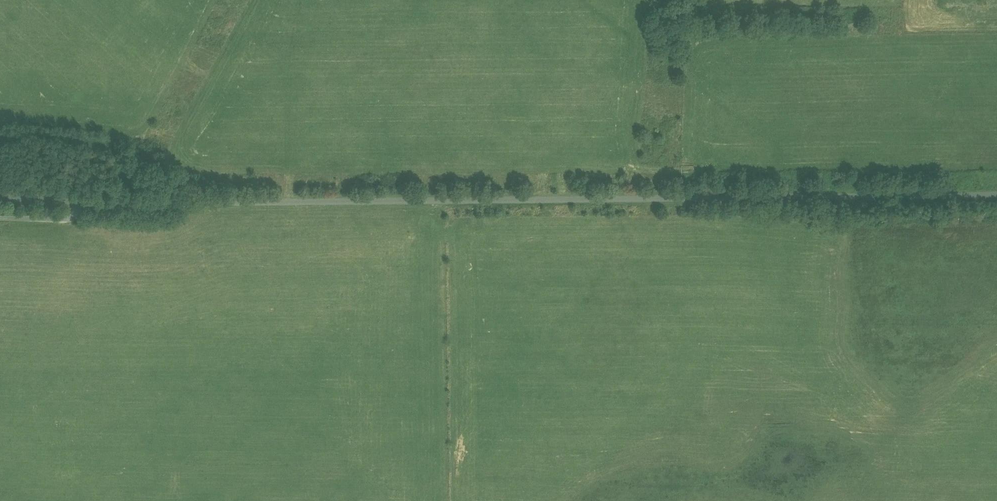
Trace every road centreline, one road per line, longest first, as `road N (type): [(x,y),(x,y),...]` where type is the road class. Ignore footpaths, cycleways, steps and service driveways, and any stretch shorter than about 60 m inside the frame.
road 1 (residential): [(82,202),(996,194)]

